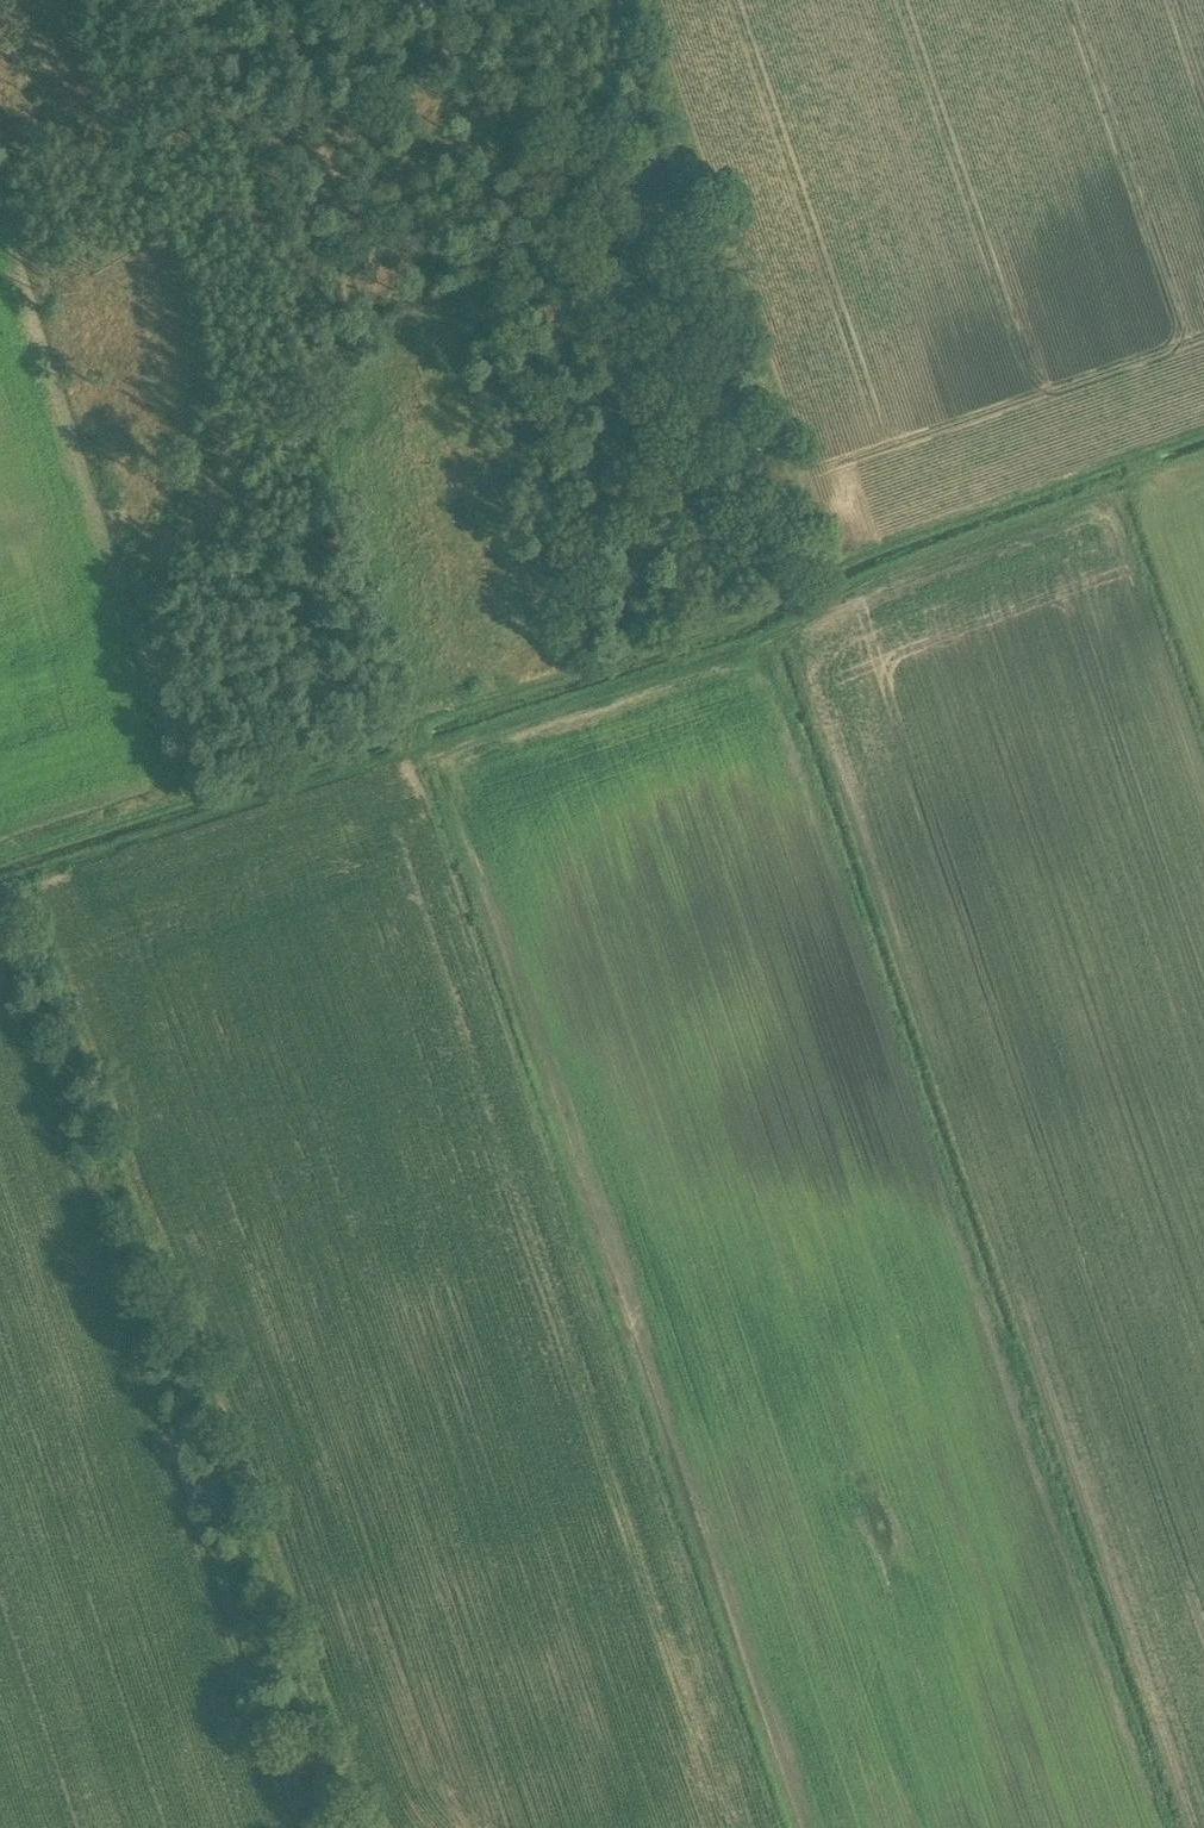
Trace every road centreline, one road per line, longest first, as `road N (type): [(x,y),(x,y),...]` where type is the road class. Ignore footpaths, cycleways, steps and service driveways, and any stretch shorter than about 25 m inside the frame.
road 1 (track): [(69,0),(97,120),(183,281),(216,440)]
road 2 (track): [(181,0),(202,83),(309,336)]

